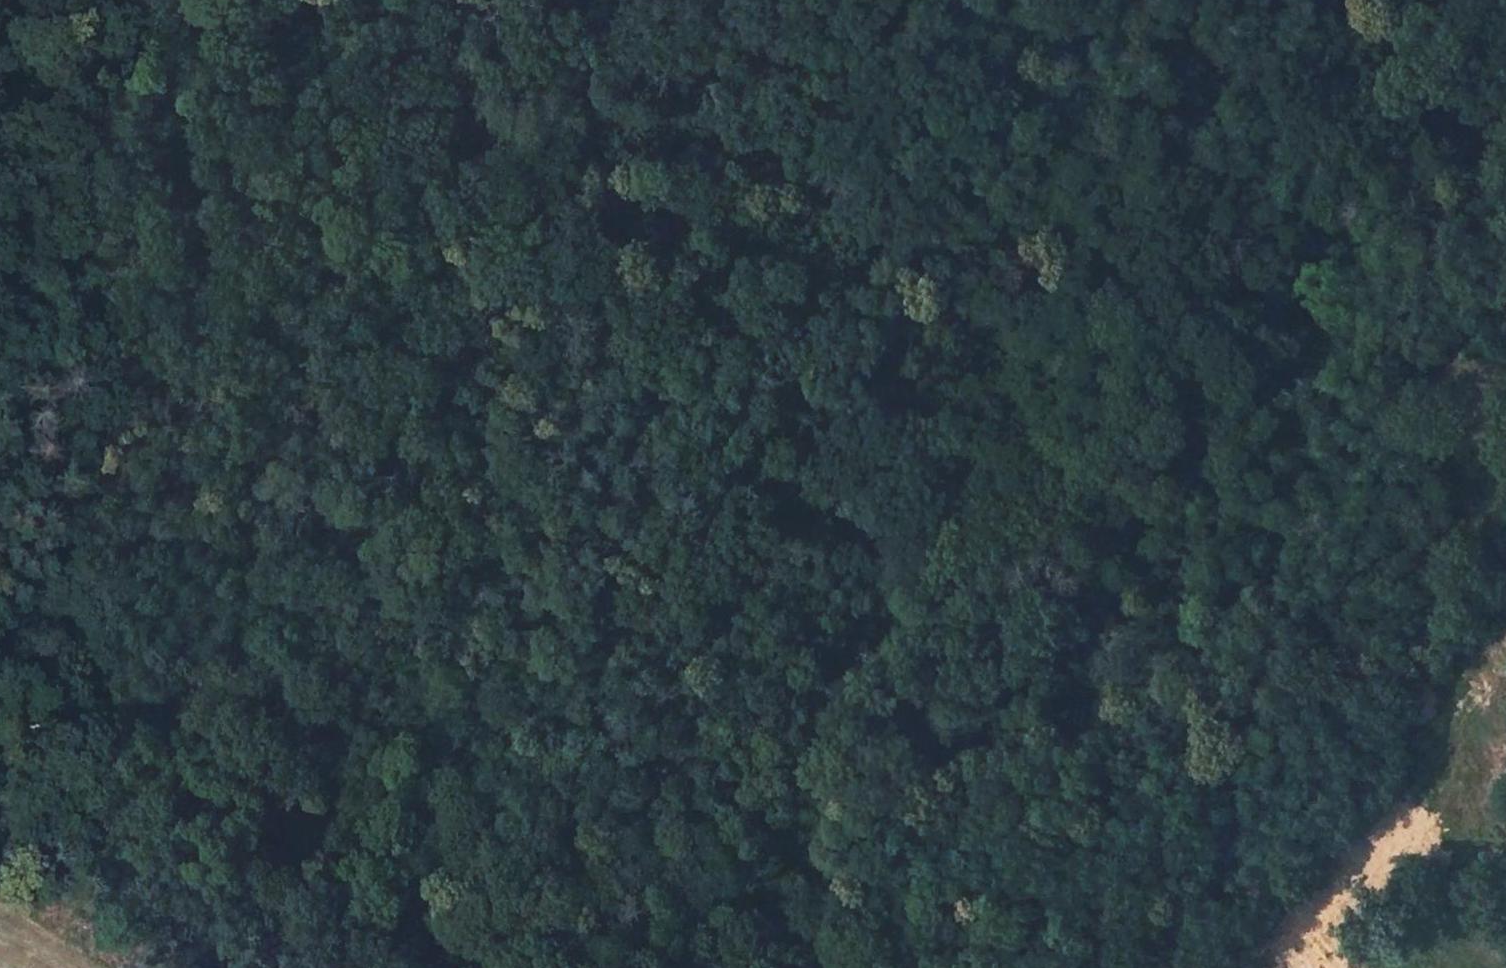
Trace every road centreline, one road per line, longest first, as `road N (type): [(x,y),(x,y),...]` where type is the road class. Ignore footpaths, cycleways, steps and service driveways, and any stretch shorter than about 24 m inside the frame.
road 1 (track): [(0,282),(20,287),(204,260),(301,287),(427,342),(533,420),(596,501),(593,539),(570,564),(531,561),(421,529),(156,591),(161,622),(647,852),(731,839),(888,711),(1085,518),(1230,277),(1359,145),(1375,63),(1372,46),(1353,29),(1255,51),(1136,121),(1092,126),(1062,105),(1071,47),(1124,0)]
road 2 (track): [(418,0),(204,260)]

